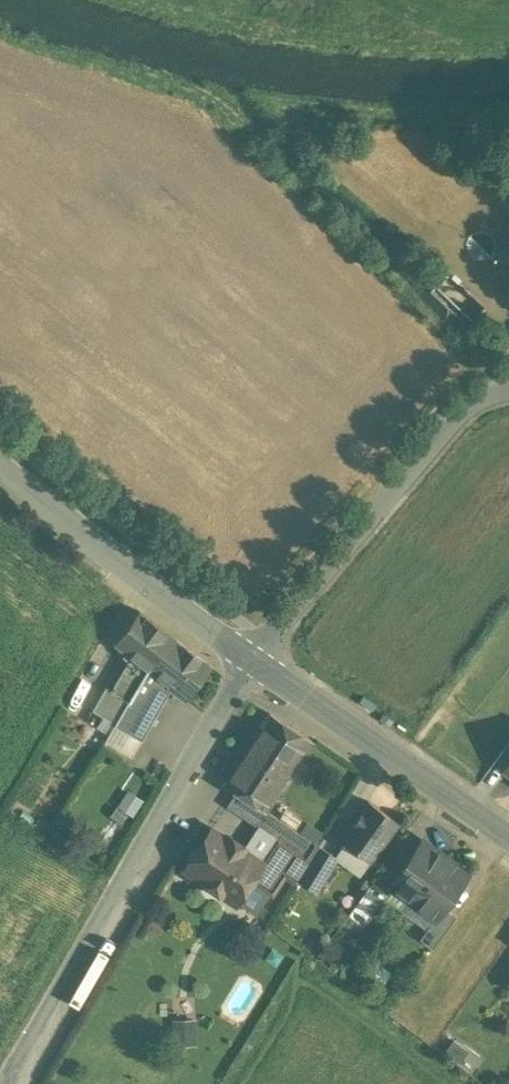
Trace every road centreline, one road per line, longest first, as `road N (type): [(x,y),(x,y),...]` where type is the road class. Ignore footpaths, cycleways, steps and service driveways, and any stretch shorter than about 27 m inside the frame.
road 1 (residential): [(2,1083),(252,659)]
road 2 (residential): [(252,659),(465,420),(508,392)]
road 3 (tertiary): [(0,465),(252,659)]
road 4 (tertiary): [(252,659),(508,840)]

